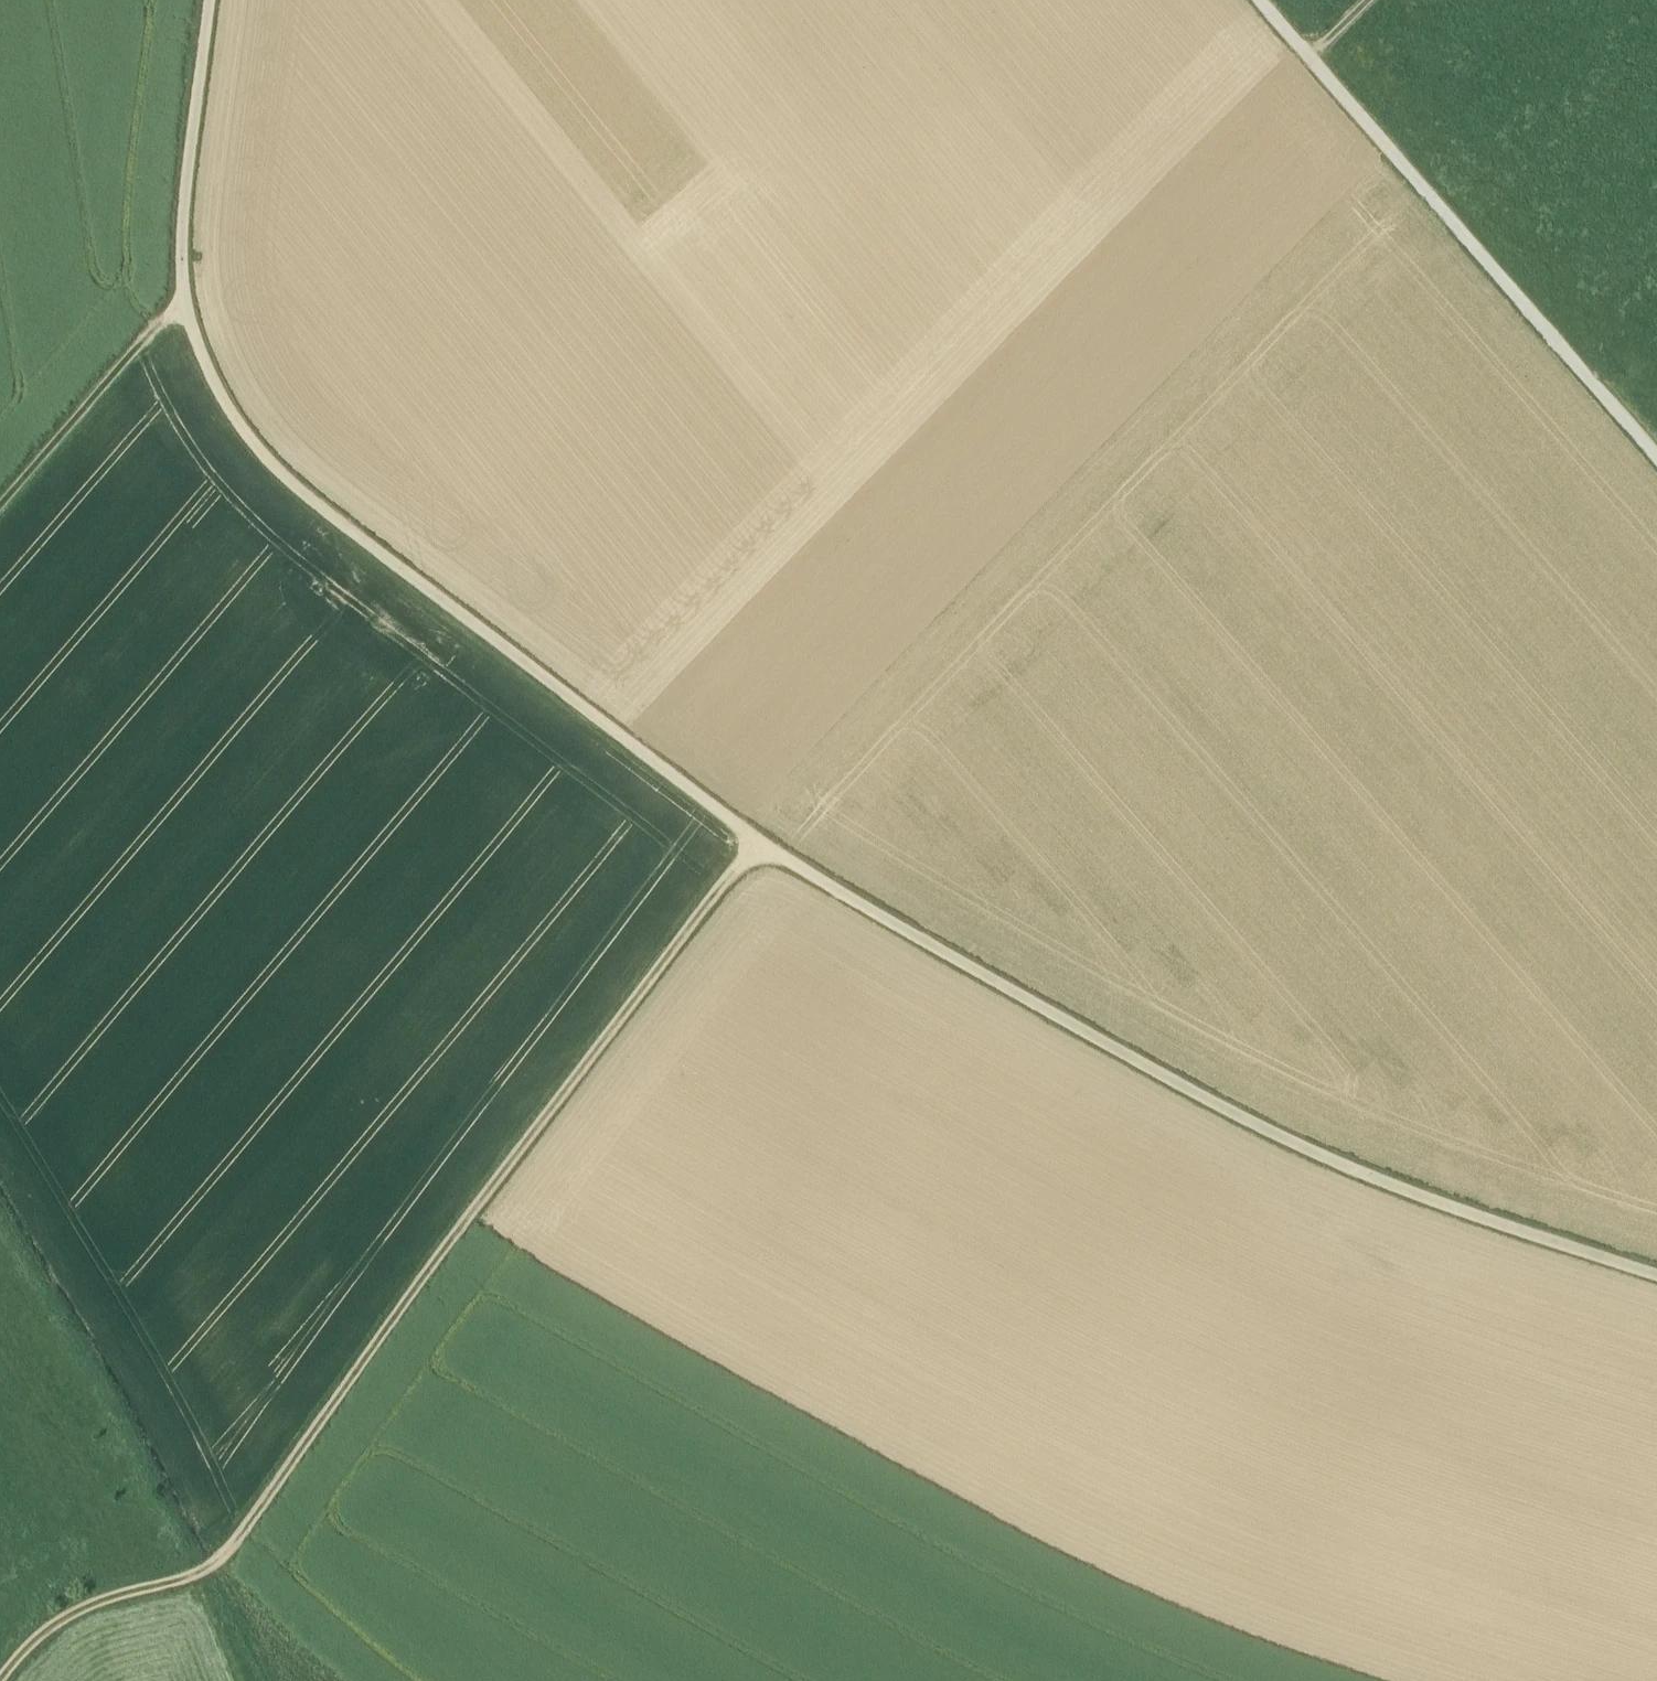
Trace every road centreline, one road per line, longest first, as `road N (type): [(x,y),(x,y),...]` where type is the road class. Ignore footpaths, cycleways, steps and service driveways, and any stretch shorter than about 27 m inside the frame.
road 1 (track): [(1656,1287),(1357,1189),(1019,1003),(756,842),(275,469),(218,393),(188,312),(191,213),(226,0)]
road 2 (track): [(756,842),(393,1320),(229,1552),(186,1579),(71,1614),(0,1678)]
road 3 (track): [(1656,451),(1269,0)]
road 4 (track): [(188,312),(0,517)]

